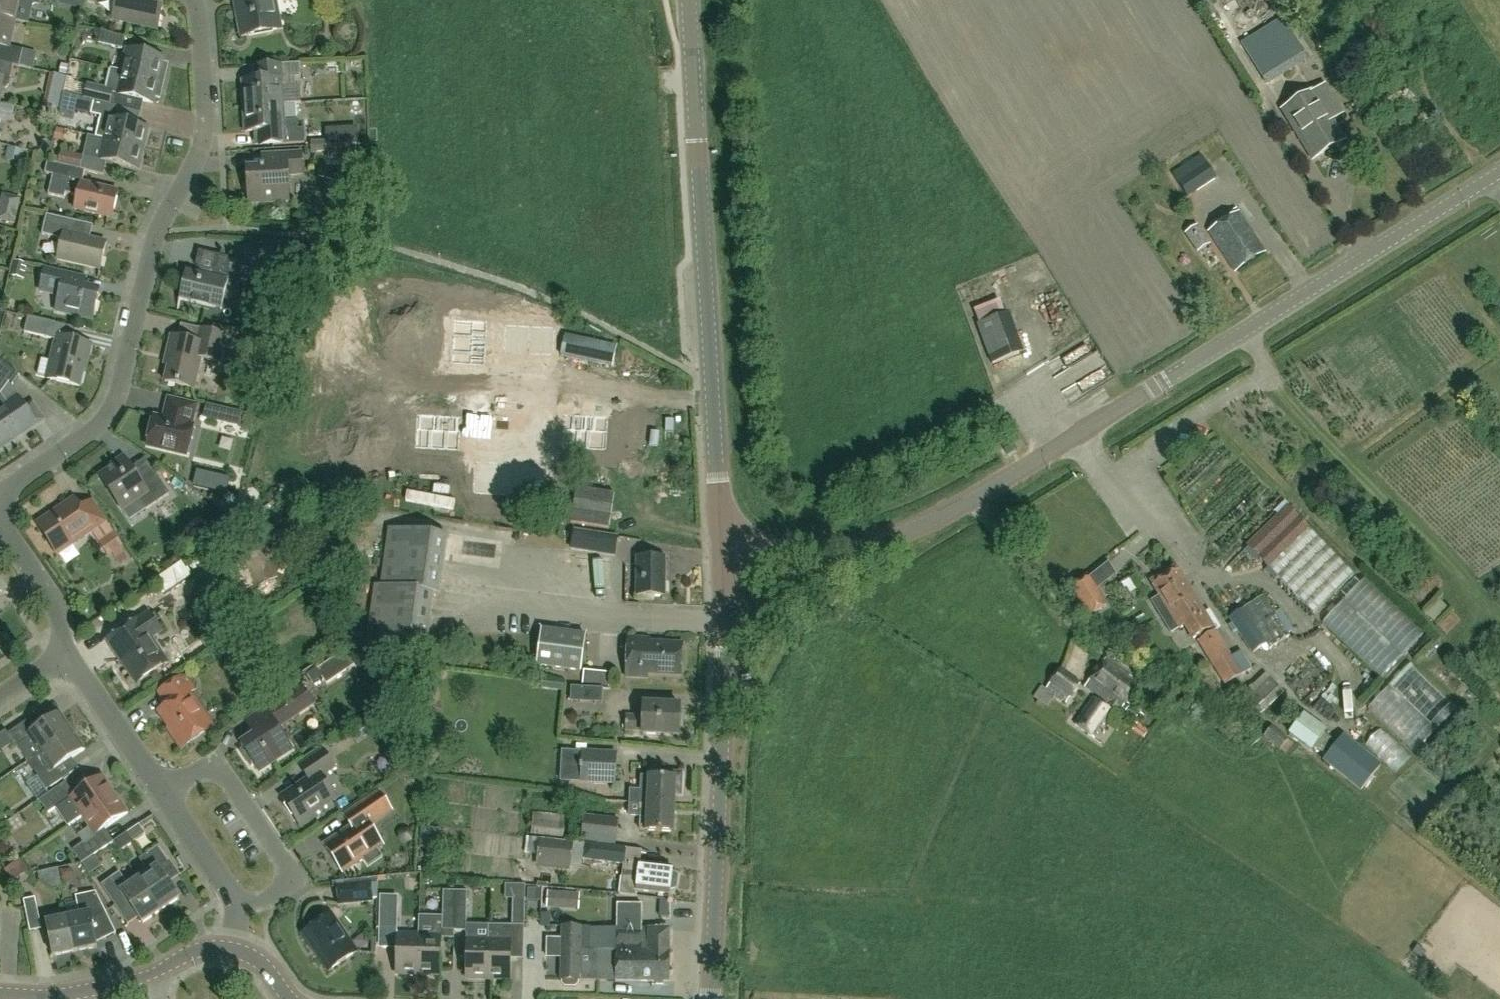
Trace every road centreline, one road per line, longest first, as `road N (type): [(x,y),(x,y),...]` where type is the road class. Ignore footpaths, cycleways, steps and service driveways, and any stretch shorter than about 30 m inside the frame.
road 1 (tertiary): [(721,553),(865,543),(942,515),(1499,172)]
road 2 (residential): [(0,497),(101,426),(111,409),(154,243),(203,145),(194,0)]
road 3 (tertiary): [(721,553),(689,0)]
road 4 (tertiary): [(709,998),(724,736),(721,553)]
road 5 (residential): [(237,907),(275,894),(283,870),(224,780),(199,770),(155,788)]
road 6 (residential): [(155,788),(64,660)]
road 7 (residential): [(0,994),(61,996),(150,975)]
road 8 (residential): [(237,907),(155,788)]
road 9 (residential): [(64,660),(0,552)]

